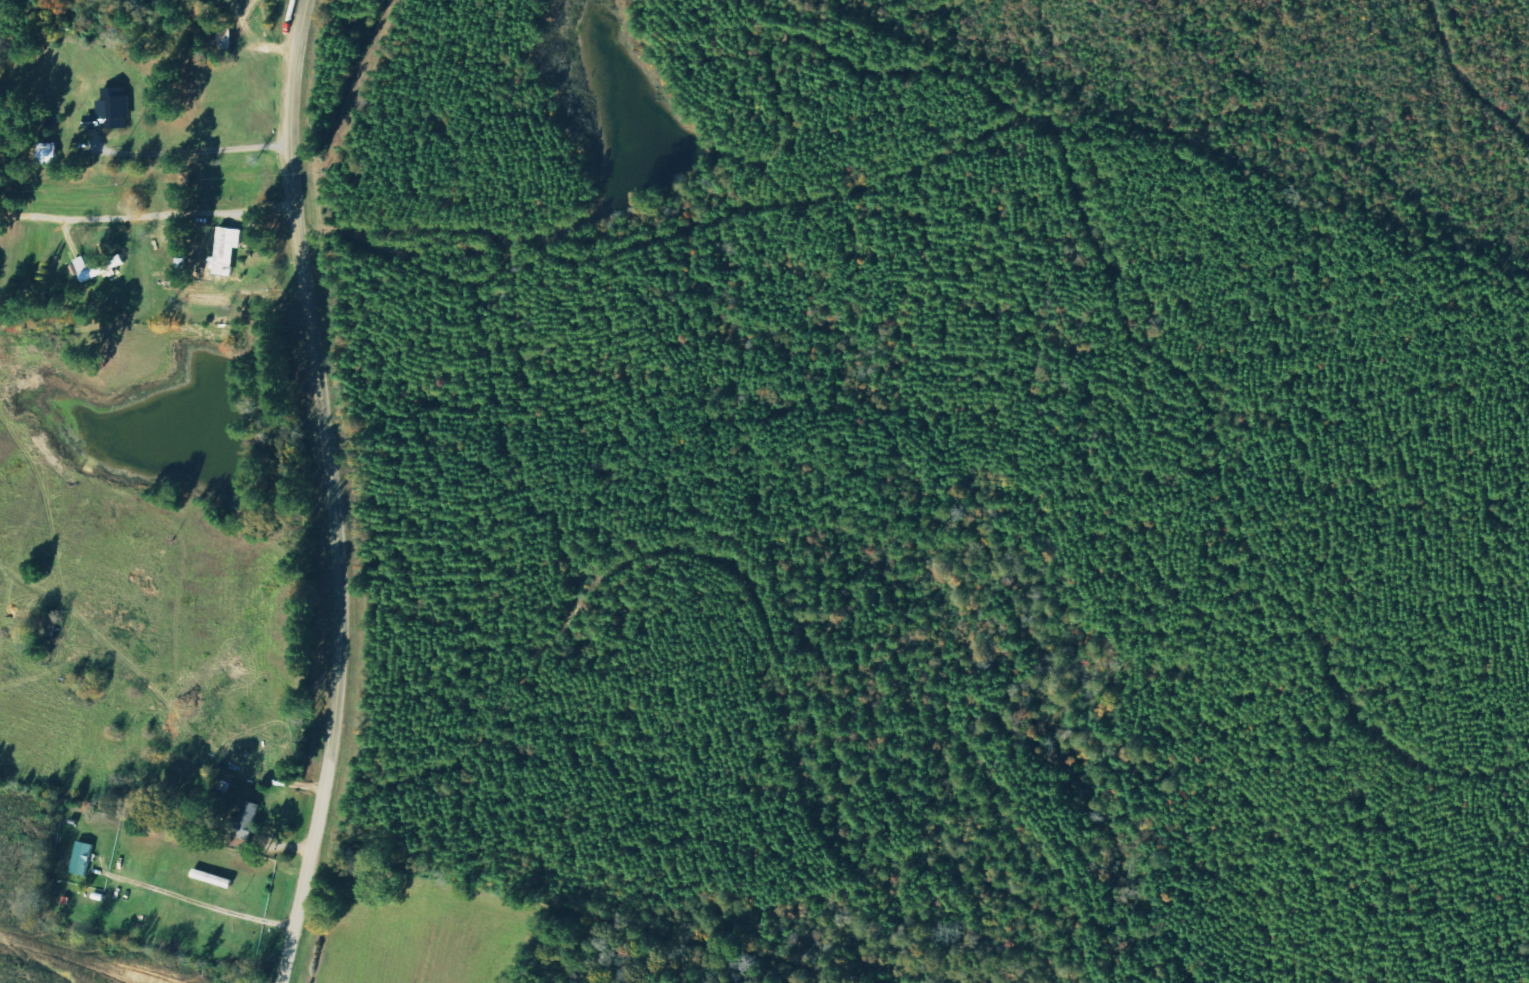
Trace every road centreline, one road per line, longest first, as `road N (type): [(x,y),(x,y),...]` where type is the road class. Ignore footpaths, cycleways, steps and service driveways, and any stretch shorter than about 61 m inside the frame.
road 1 (tertiary): [(282,982),(326,770),(340,572),(290,150),(293,52),(304,0)]

